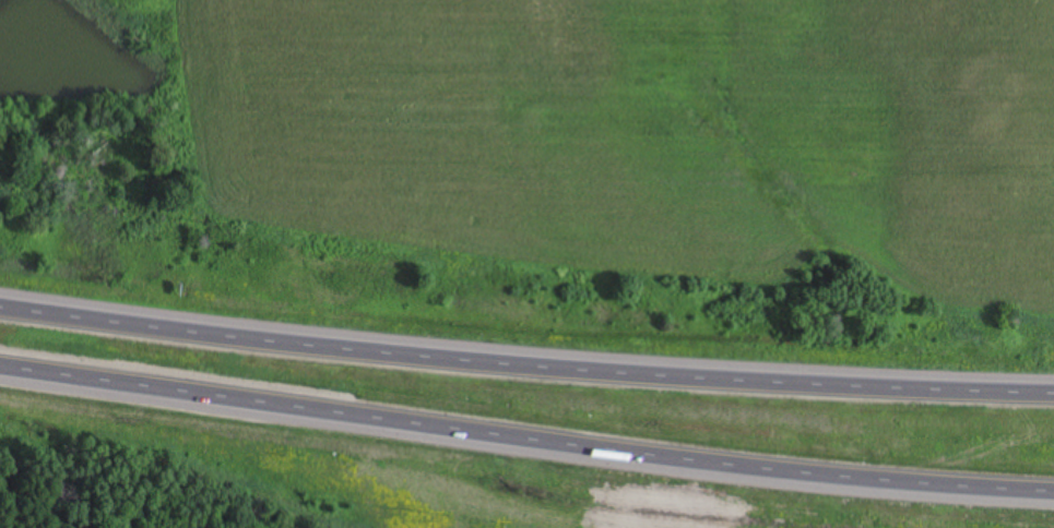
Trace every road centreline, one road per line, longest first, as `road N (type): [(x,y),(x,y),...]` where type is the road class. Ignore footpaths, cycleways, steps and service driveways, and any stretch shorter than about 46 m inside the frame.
road 1 (motorway): [(0,377),(343,424),(1053,492)]
road 2 (motorway): [(1053,394),(763,382),(186,328),(0,303)]

